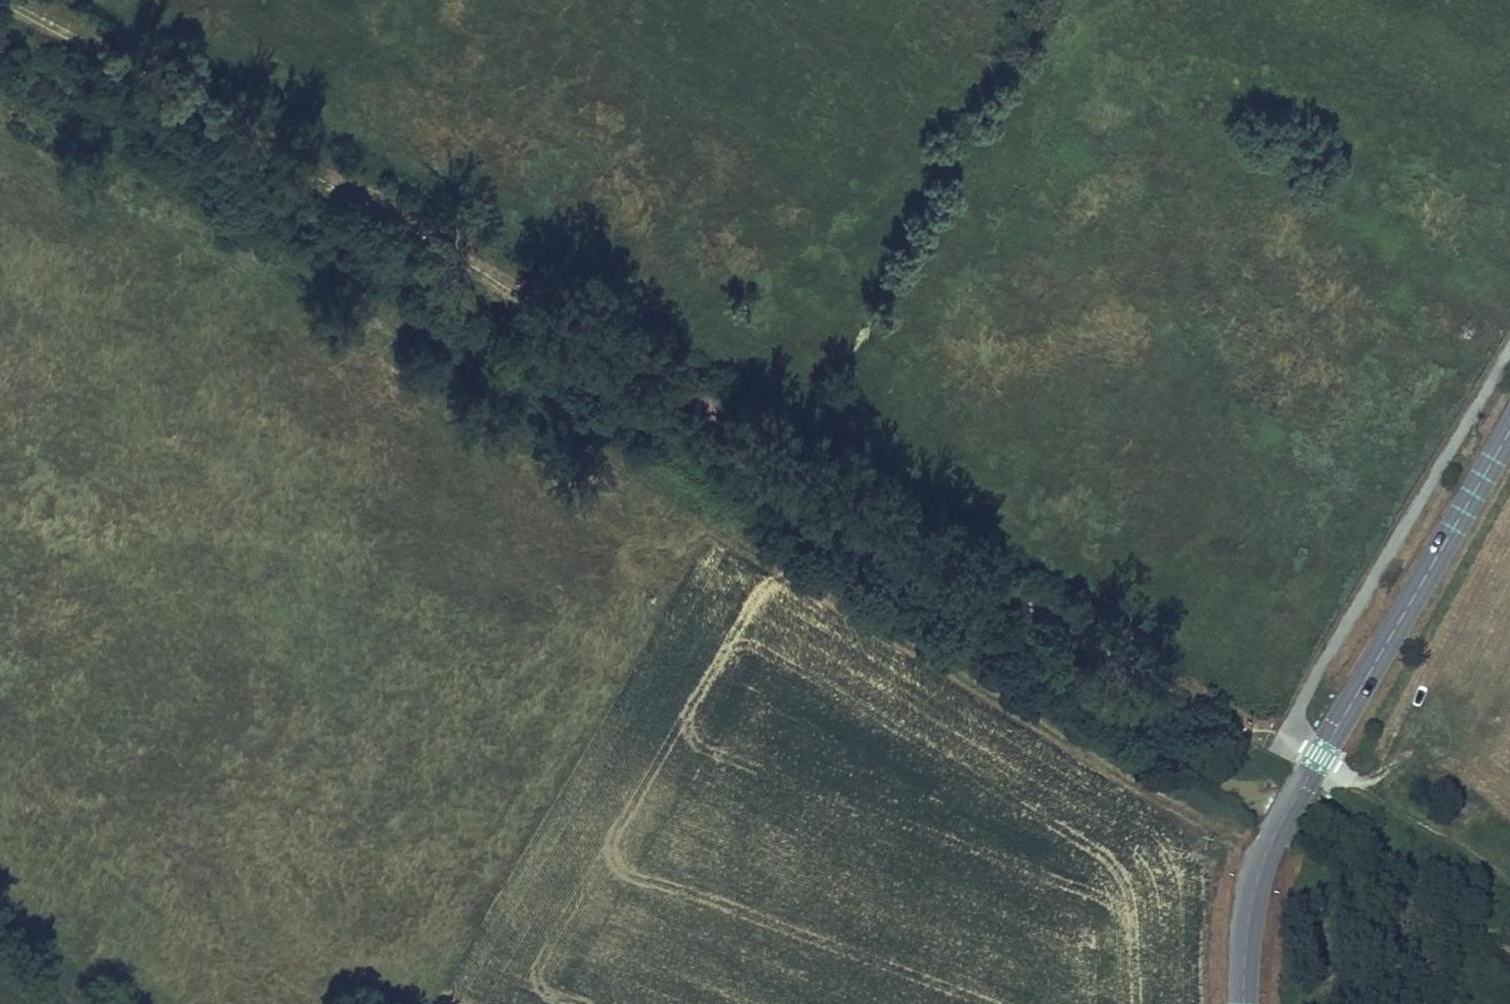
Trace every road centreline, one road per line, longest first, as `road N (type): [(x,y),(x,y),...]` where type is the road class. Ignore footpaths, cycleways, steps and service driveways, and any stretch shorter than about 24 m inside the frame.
road 1 (tertiary): [(1509,432),(1267,852),(1252,893),(1244,1003)]

